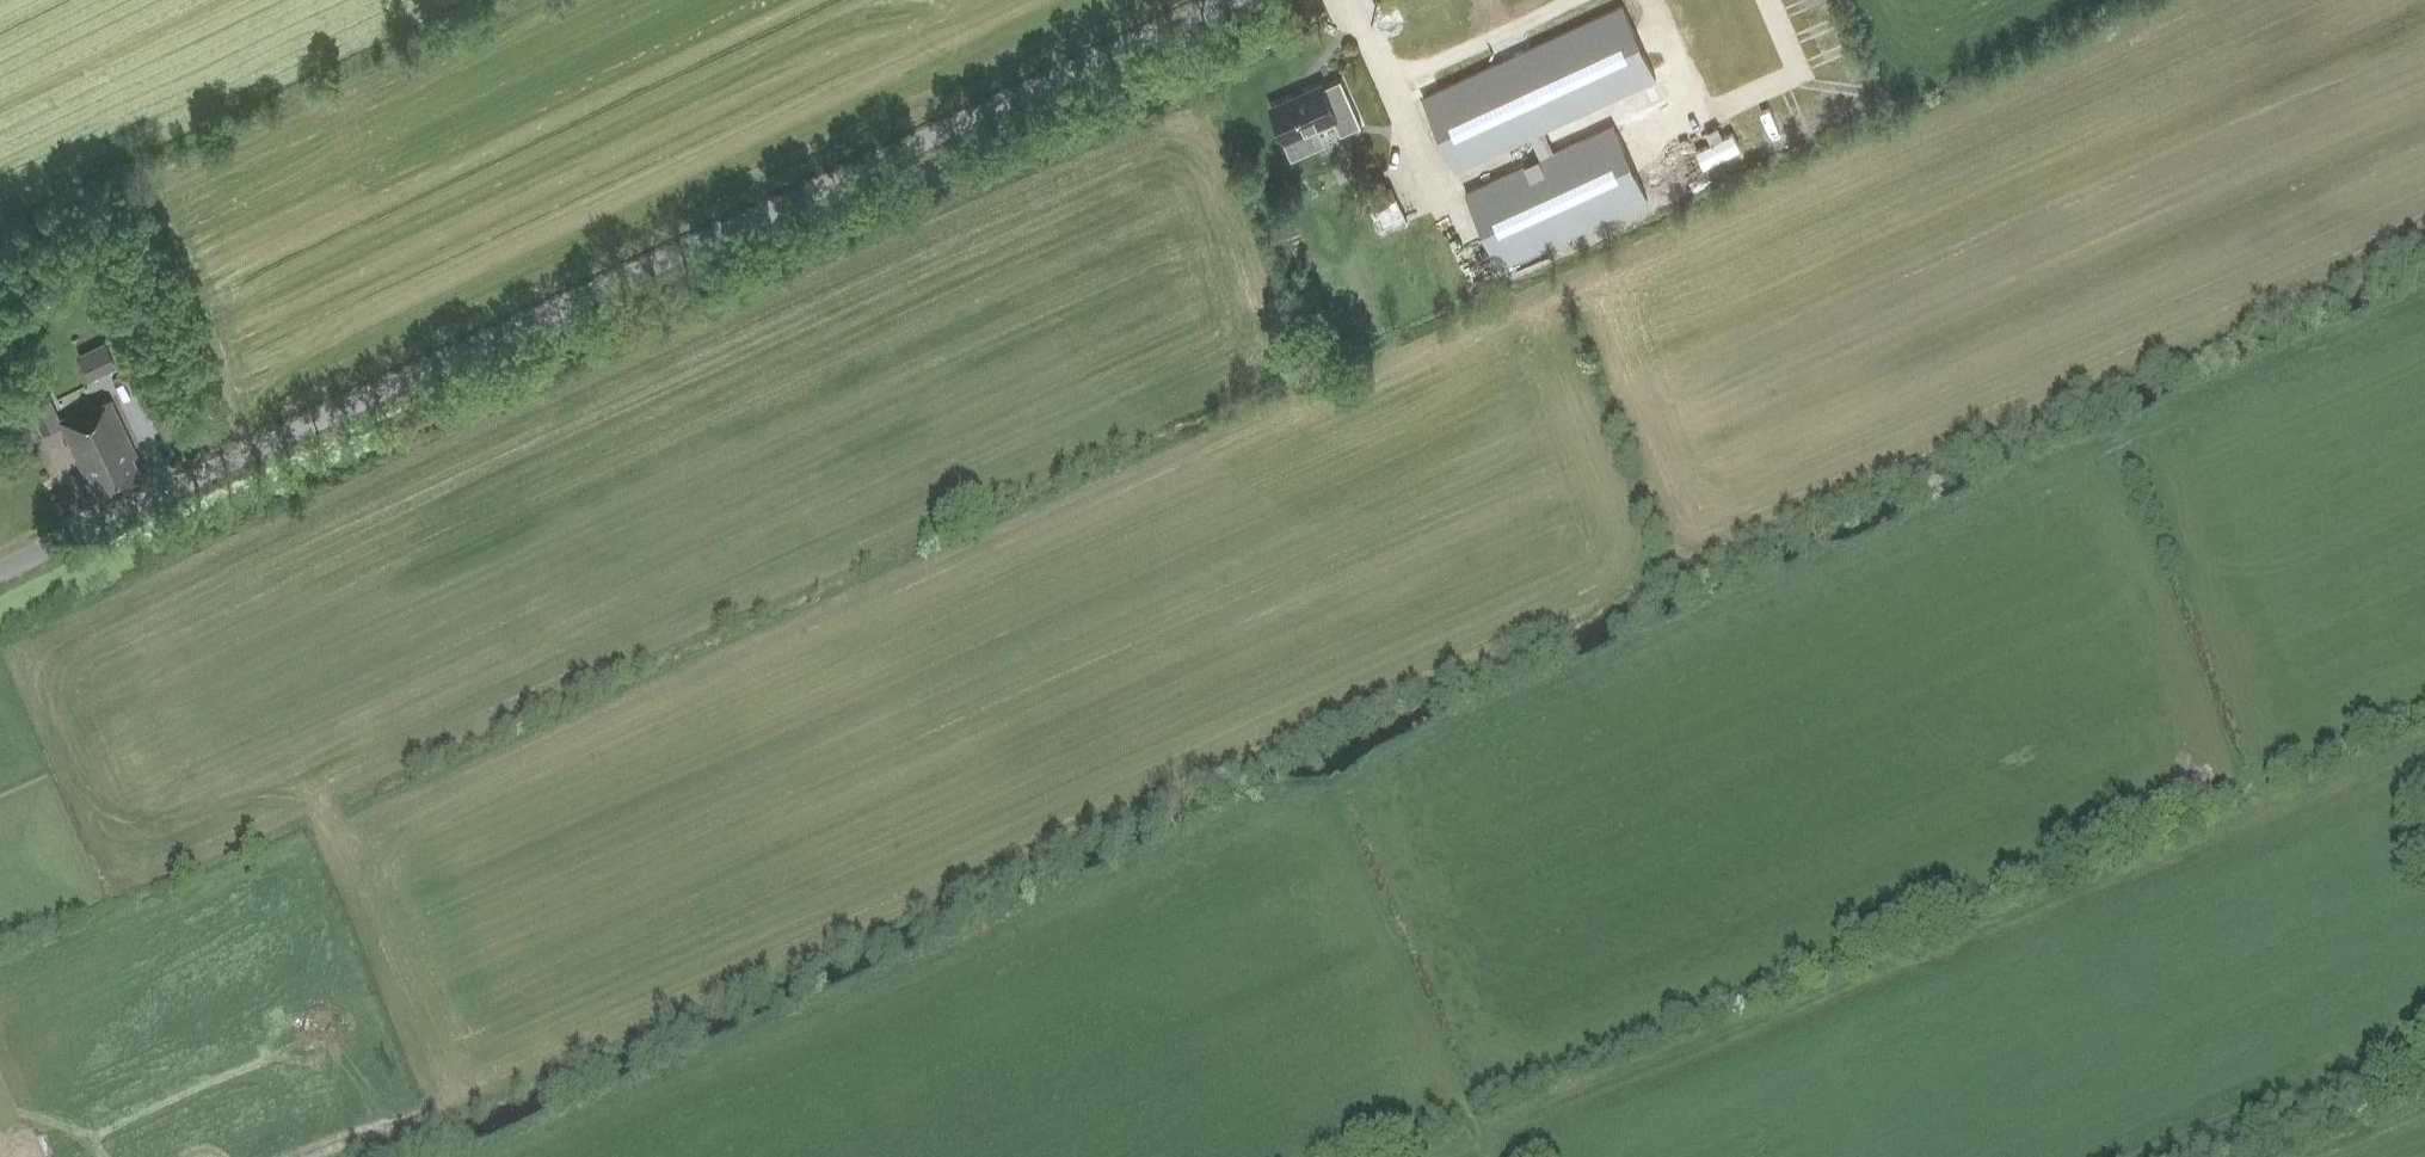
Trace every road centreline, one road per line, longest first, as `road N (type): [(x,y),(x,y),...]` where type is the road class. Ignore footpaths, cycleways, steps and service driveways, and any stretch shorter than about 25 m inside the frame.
road 1 (unclassified): [(0,570),(1219,0)]

